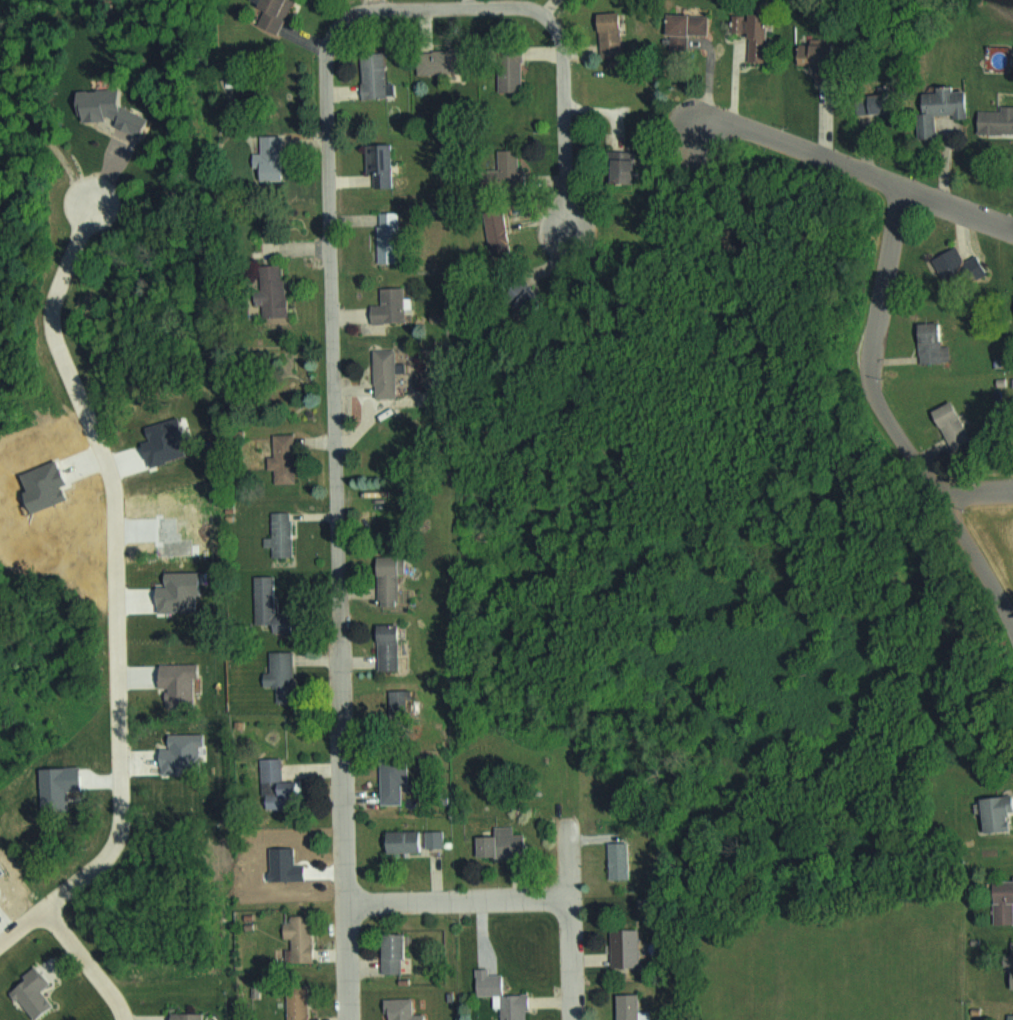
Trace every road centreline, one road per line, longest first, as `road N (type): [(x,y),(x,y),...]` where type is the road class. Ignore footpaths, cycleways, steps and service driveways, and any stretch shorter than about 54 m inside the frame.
road 1 (residential): [(348,1019),(325,65),(335,26),(364,8),(513,7),(548,20),(561,53),(566,227)]
road 2 (residential): [(0,941),(103,856),(119,826),(114,497),(50,309),(89,200)]
road 3 (residential): [(1012,634),(978,559),(872,397),(872,349),(904,186)]
road 4 (residential): [(1012,228),(735,123),(687,129)]
road 5 (residential): [(570,898),(345,904)]
road 6 (residential): [(572,1019),(569,844)]
road 7 (residential): [(122,1019),(114,996),(42,906)]

